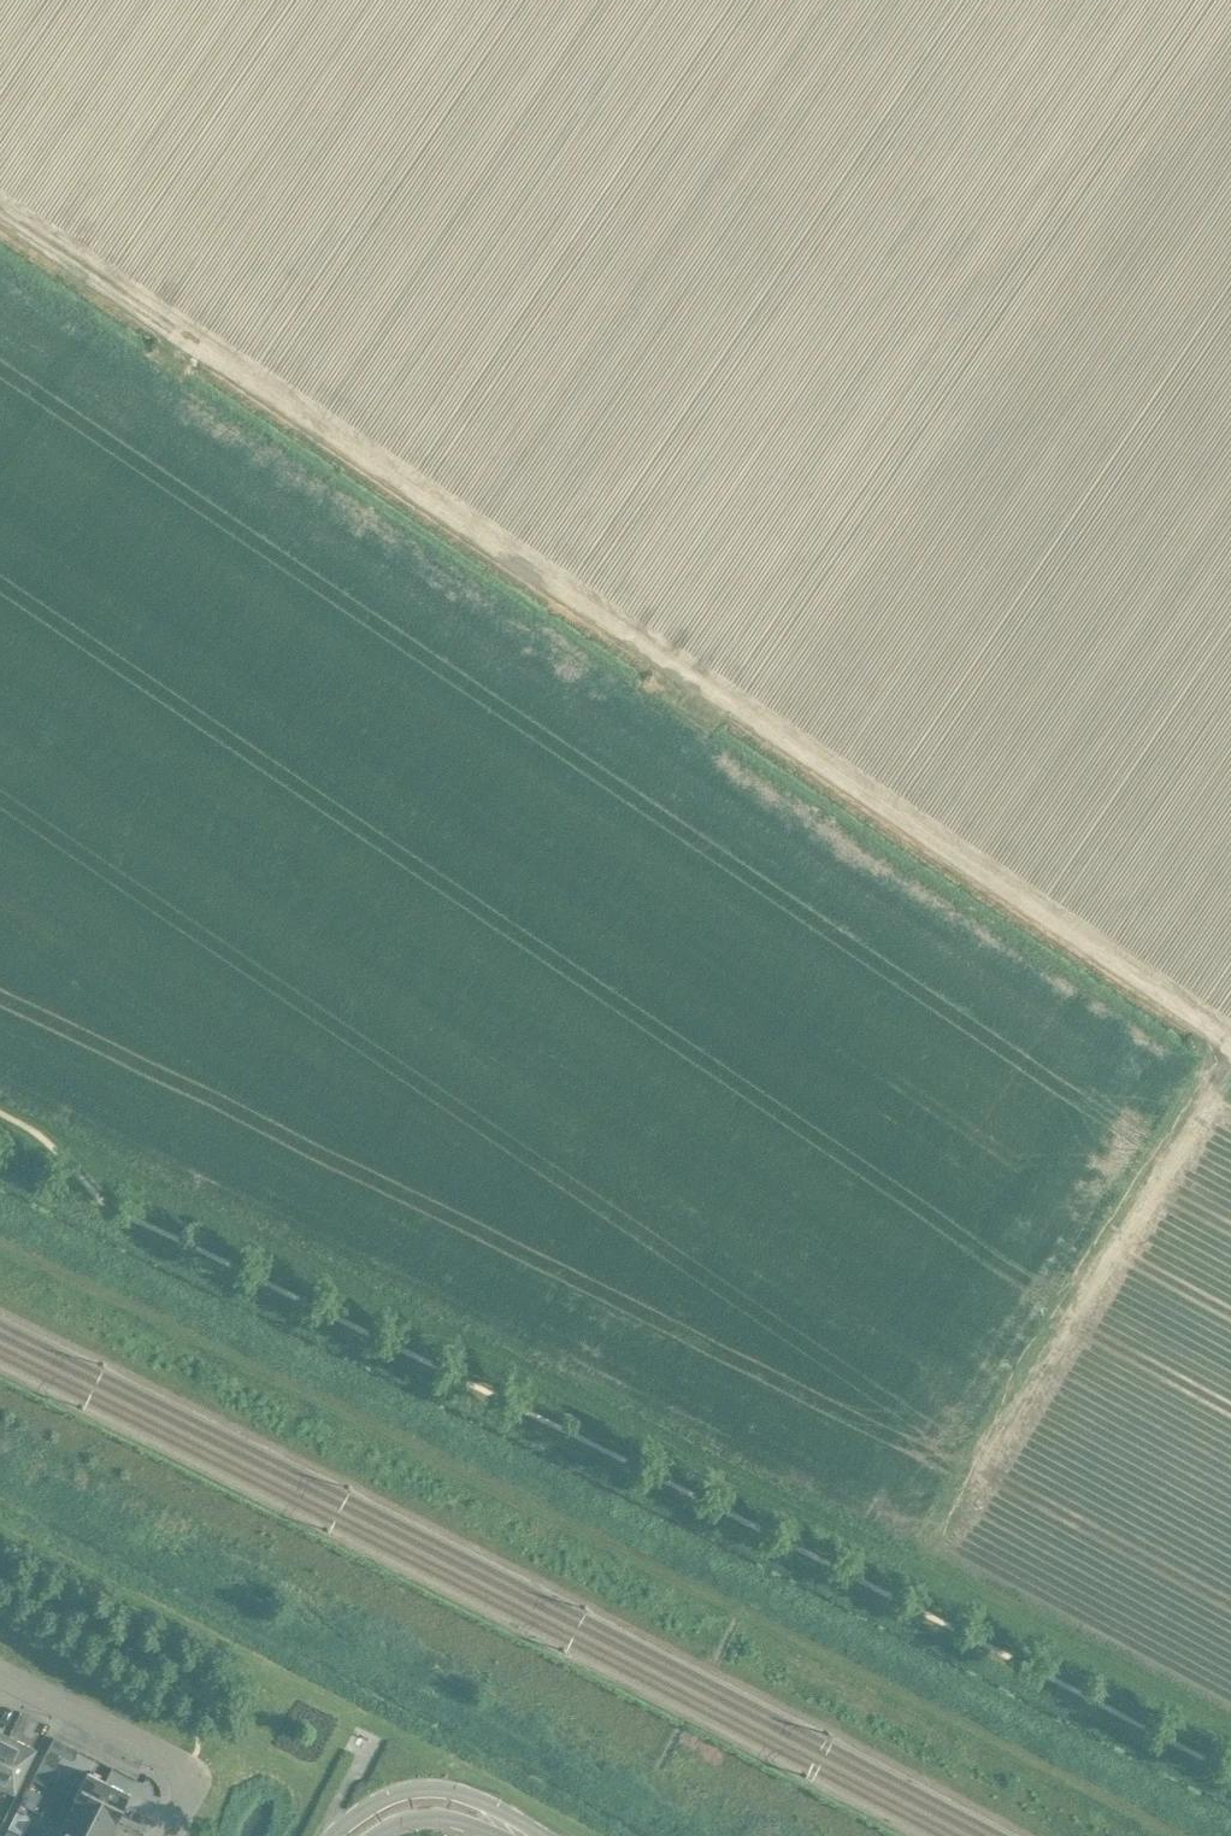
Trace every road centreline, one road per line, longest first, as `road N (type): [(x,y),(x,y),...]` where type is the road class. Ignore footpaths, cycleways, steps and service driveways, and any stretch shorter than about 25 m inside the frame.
road 1 (residential): [(172,1835),(185,1804),(175,1762),(0,1673)]
road 2 (tertiary): [(527,1835),(483,1799),(449,1791),(375,1803),(334,1835)]
road 3 (tertiary): [(377,1835),(435,1815),(520,1835)]

